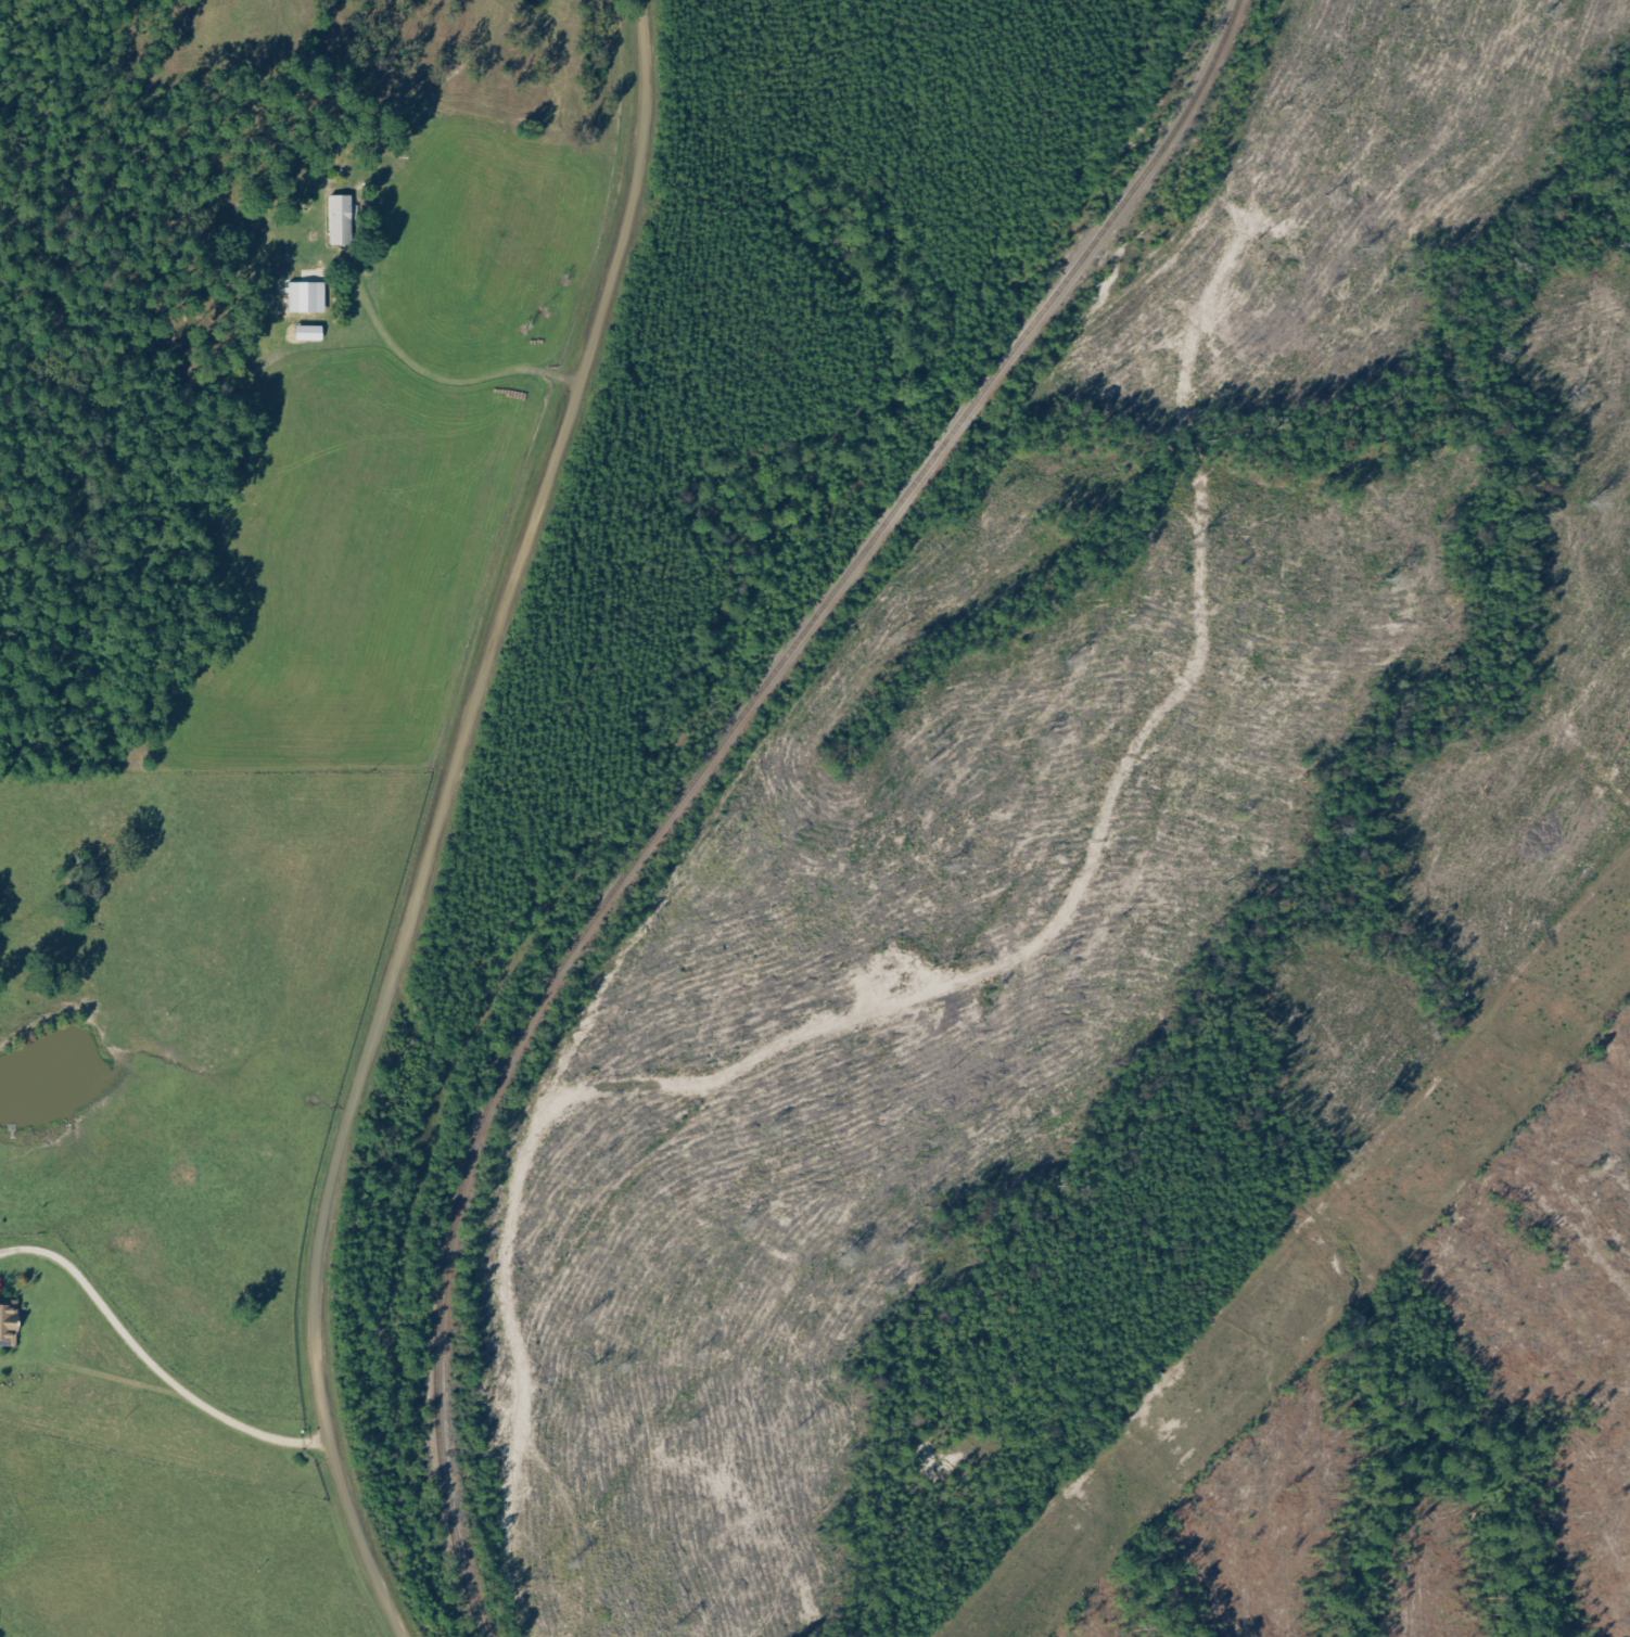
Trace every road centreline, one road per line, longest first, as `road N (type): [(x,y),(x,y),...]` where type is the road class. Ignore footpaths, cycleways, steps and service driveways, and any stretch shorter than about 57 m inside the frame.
road 1 (residential): [(638,0),(642,142),(621,260),(584,389),(521,551),(348,1110),(326,1222),(318,1369),(352,1518),(403,1636)]

